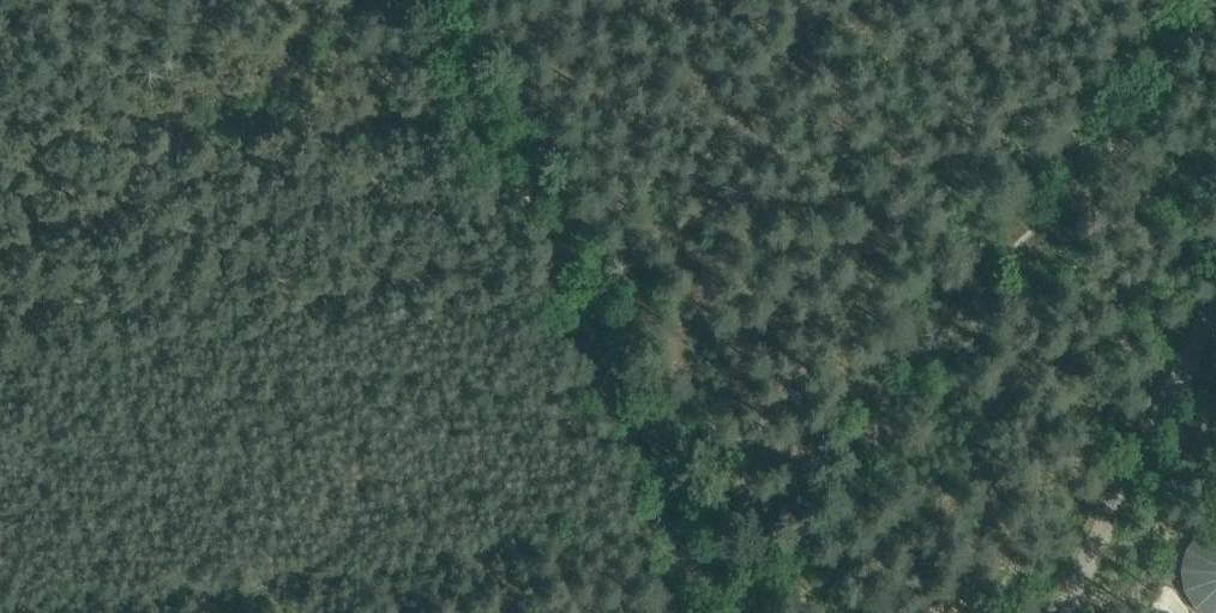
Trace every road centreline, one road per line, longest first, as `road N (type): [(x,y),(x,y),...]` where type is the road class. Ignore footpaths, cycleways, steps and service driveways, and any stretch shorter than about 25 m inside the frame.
road 1 (track): [(1066,612),(1215,312)]

